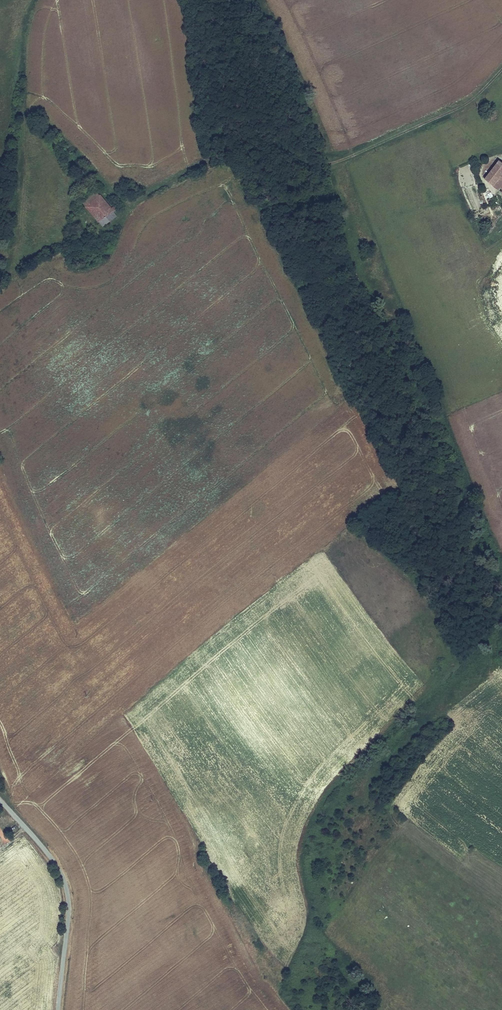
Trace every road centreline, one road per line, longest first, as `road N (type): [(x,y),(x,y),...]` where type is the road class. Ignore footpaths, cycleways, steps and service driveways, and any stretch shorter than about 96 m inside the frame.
road 1 (tertiary): [(59,1009),(68,899),(62,877),(0,800)]

